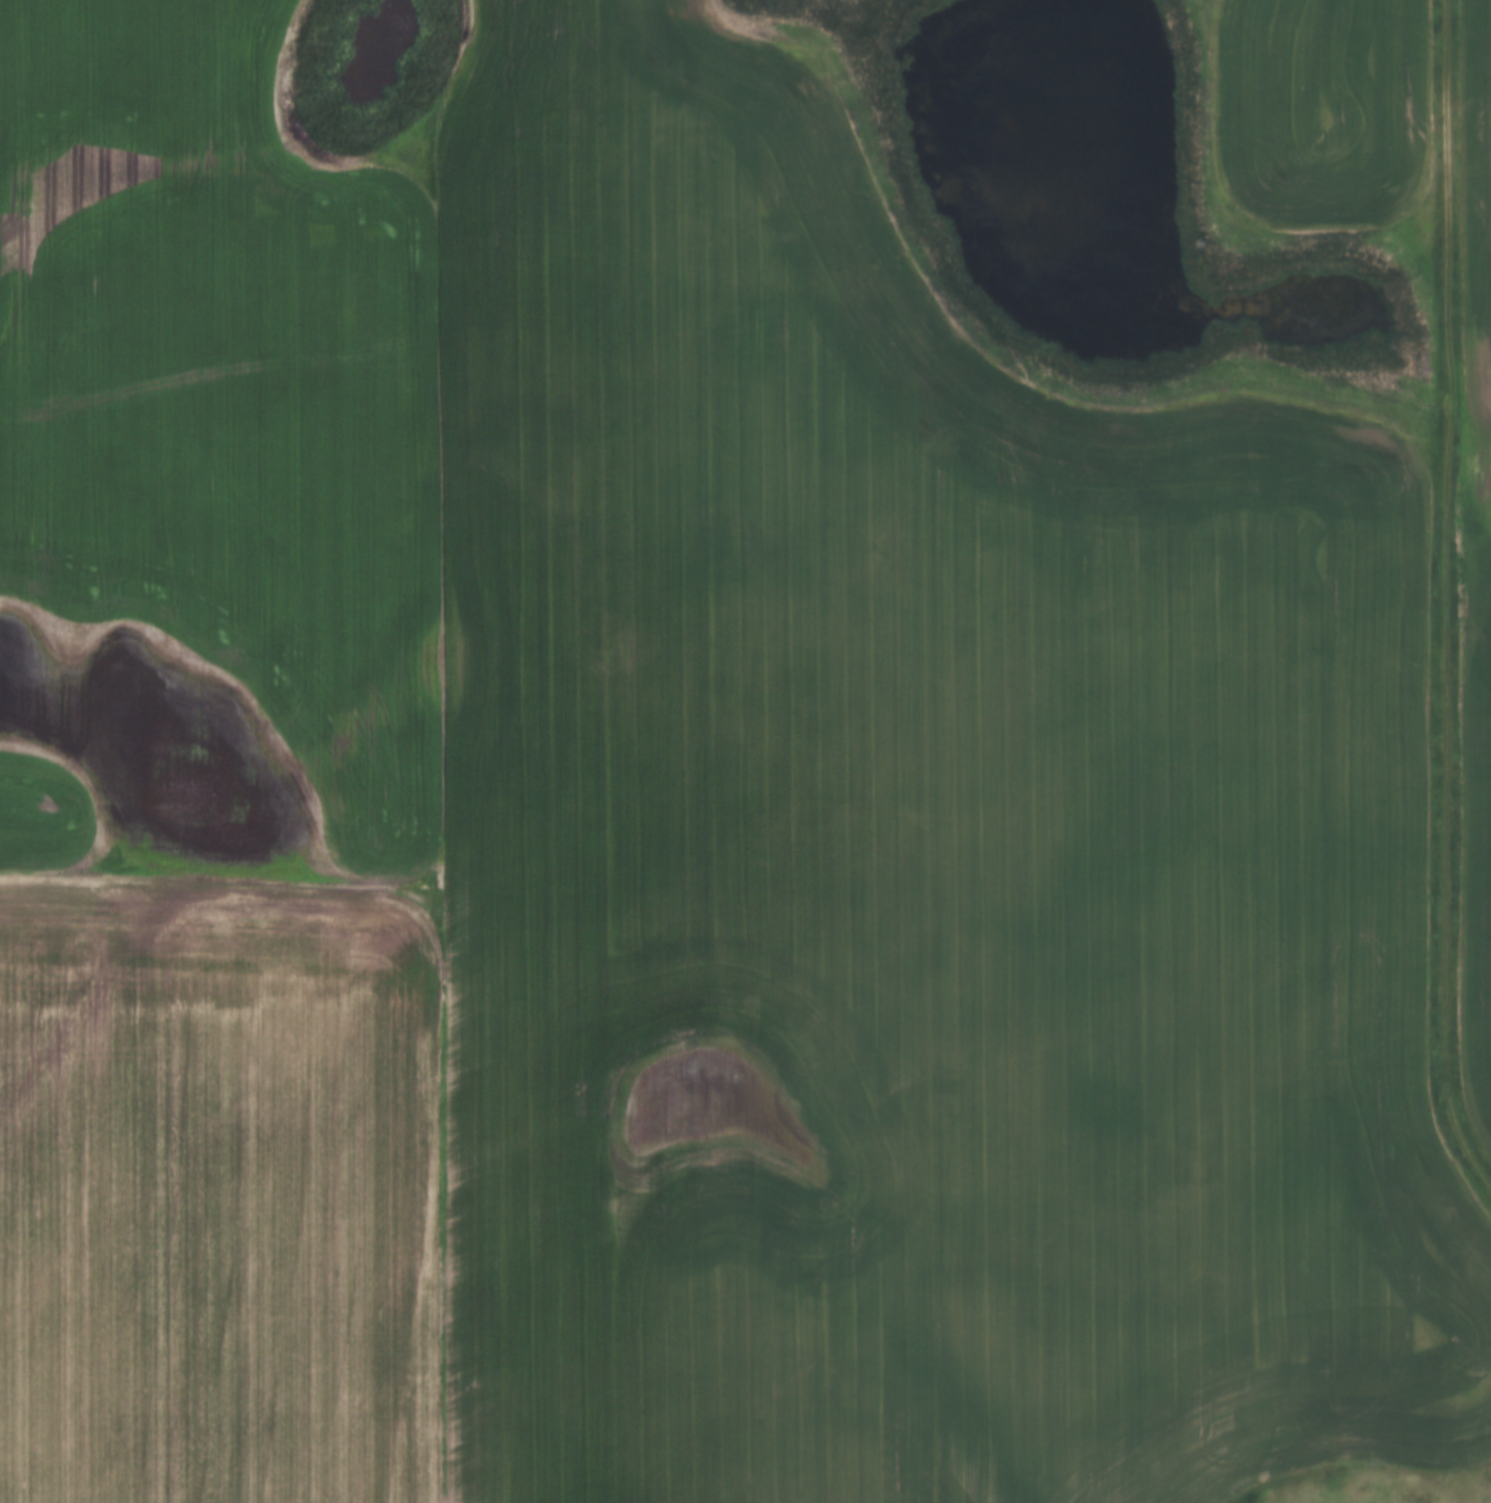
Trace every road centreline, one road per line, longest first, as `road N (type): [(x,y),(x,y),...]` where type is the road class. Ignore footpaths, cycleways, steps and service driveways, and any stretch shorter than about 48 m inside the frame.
road 1 (track): [(1490,1183),(1451,1113),(1441,1066),(1446,0)]

